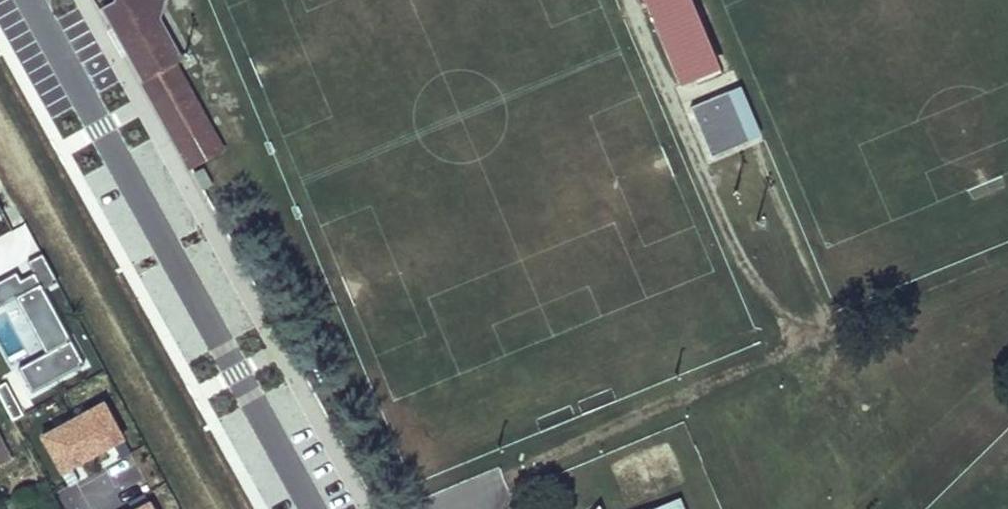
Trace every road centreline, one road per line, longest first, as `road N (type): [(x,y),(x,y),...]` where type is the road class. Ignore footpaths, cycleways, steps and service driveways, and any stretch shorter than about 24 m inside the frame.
road 1 (residential): [(56,0),(332,508)]

